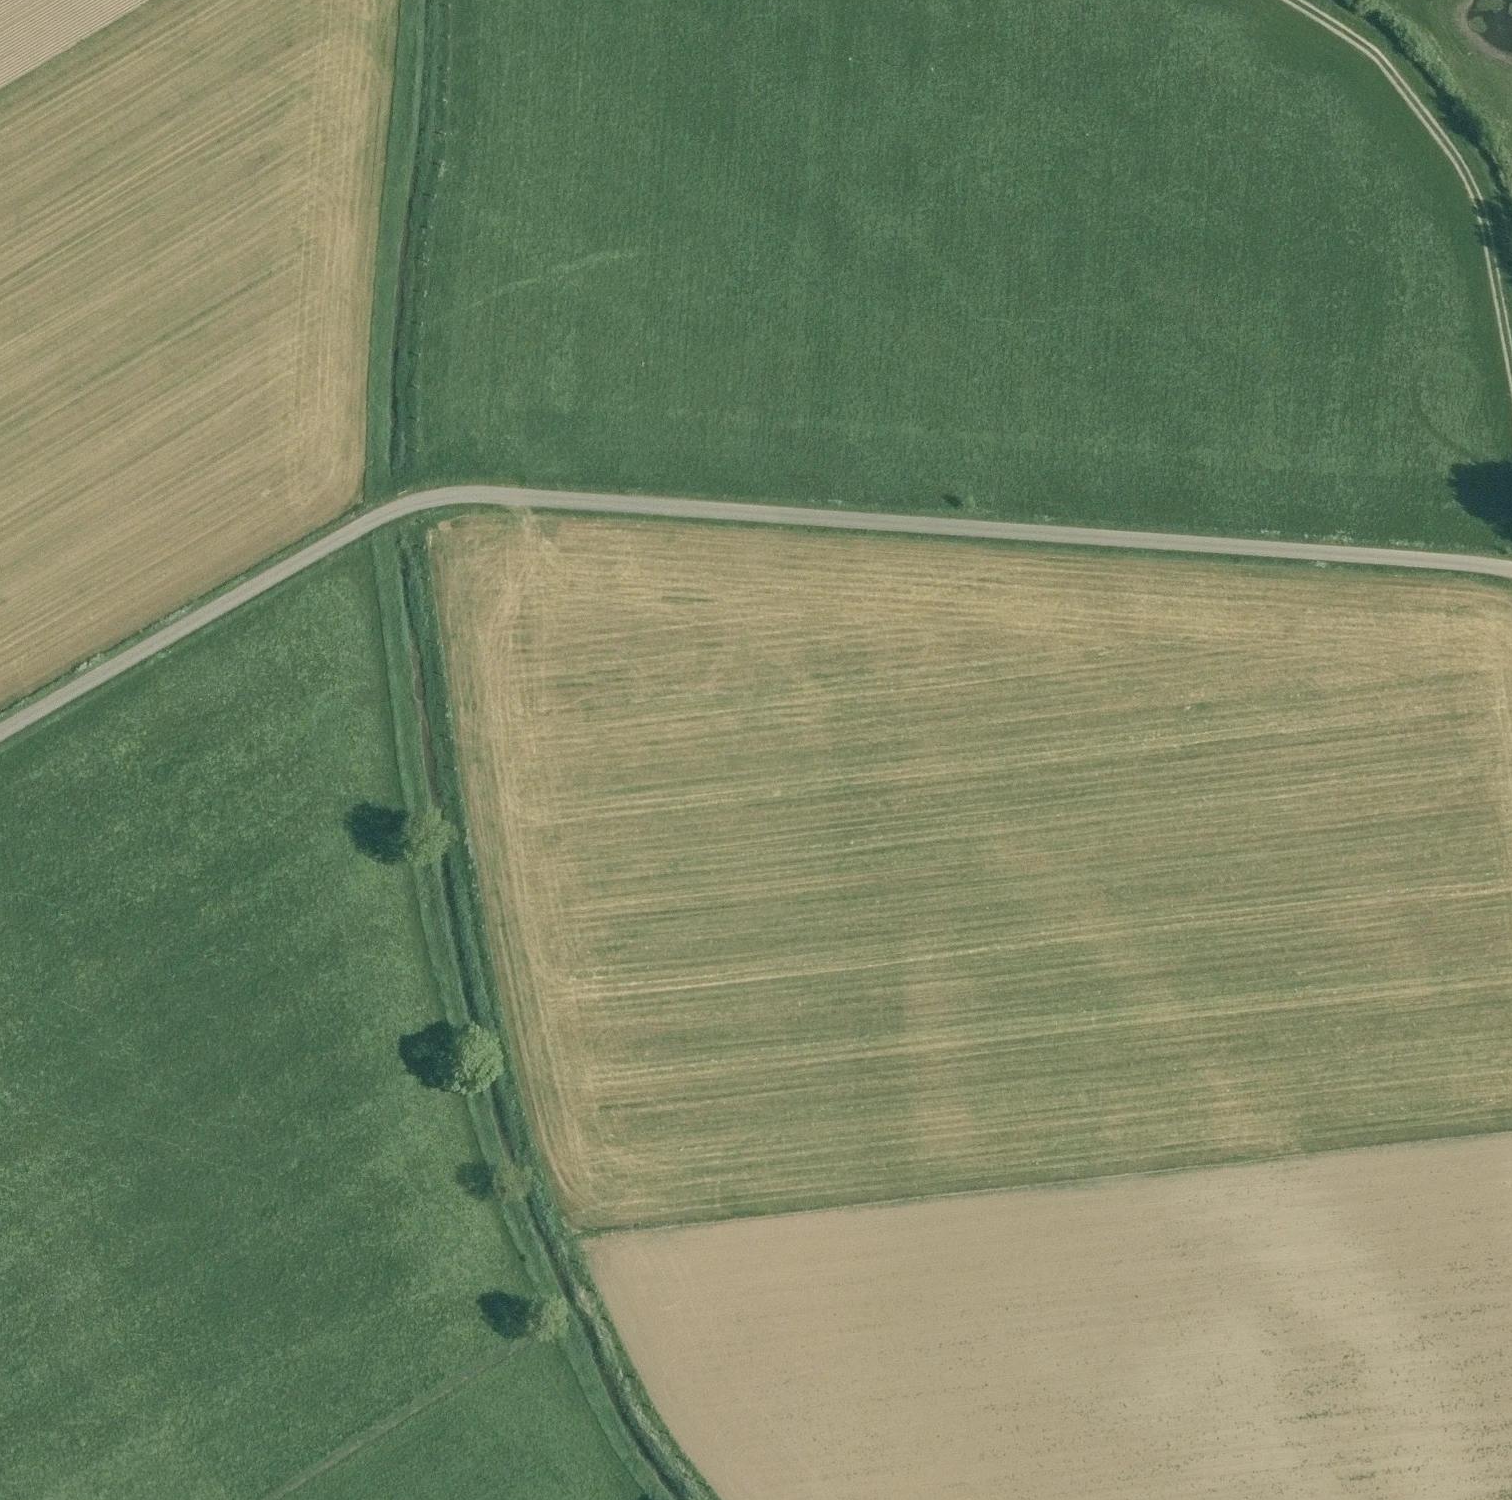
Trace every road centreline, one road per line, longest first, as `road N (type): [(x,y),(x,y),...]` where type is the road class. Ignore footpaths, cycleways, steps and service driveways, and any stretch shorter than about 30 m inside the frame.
road 1 (unclassified): [(0,733),(368,521),(450,494),(1511,568)]
road 2 (track): [(1511,370),(1471,183),(1388,67),(1294,0)]

